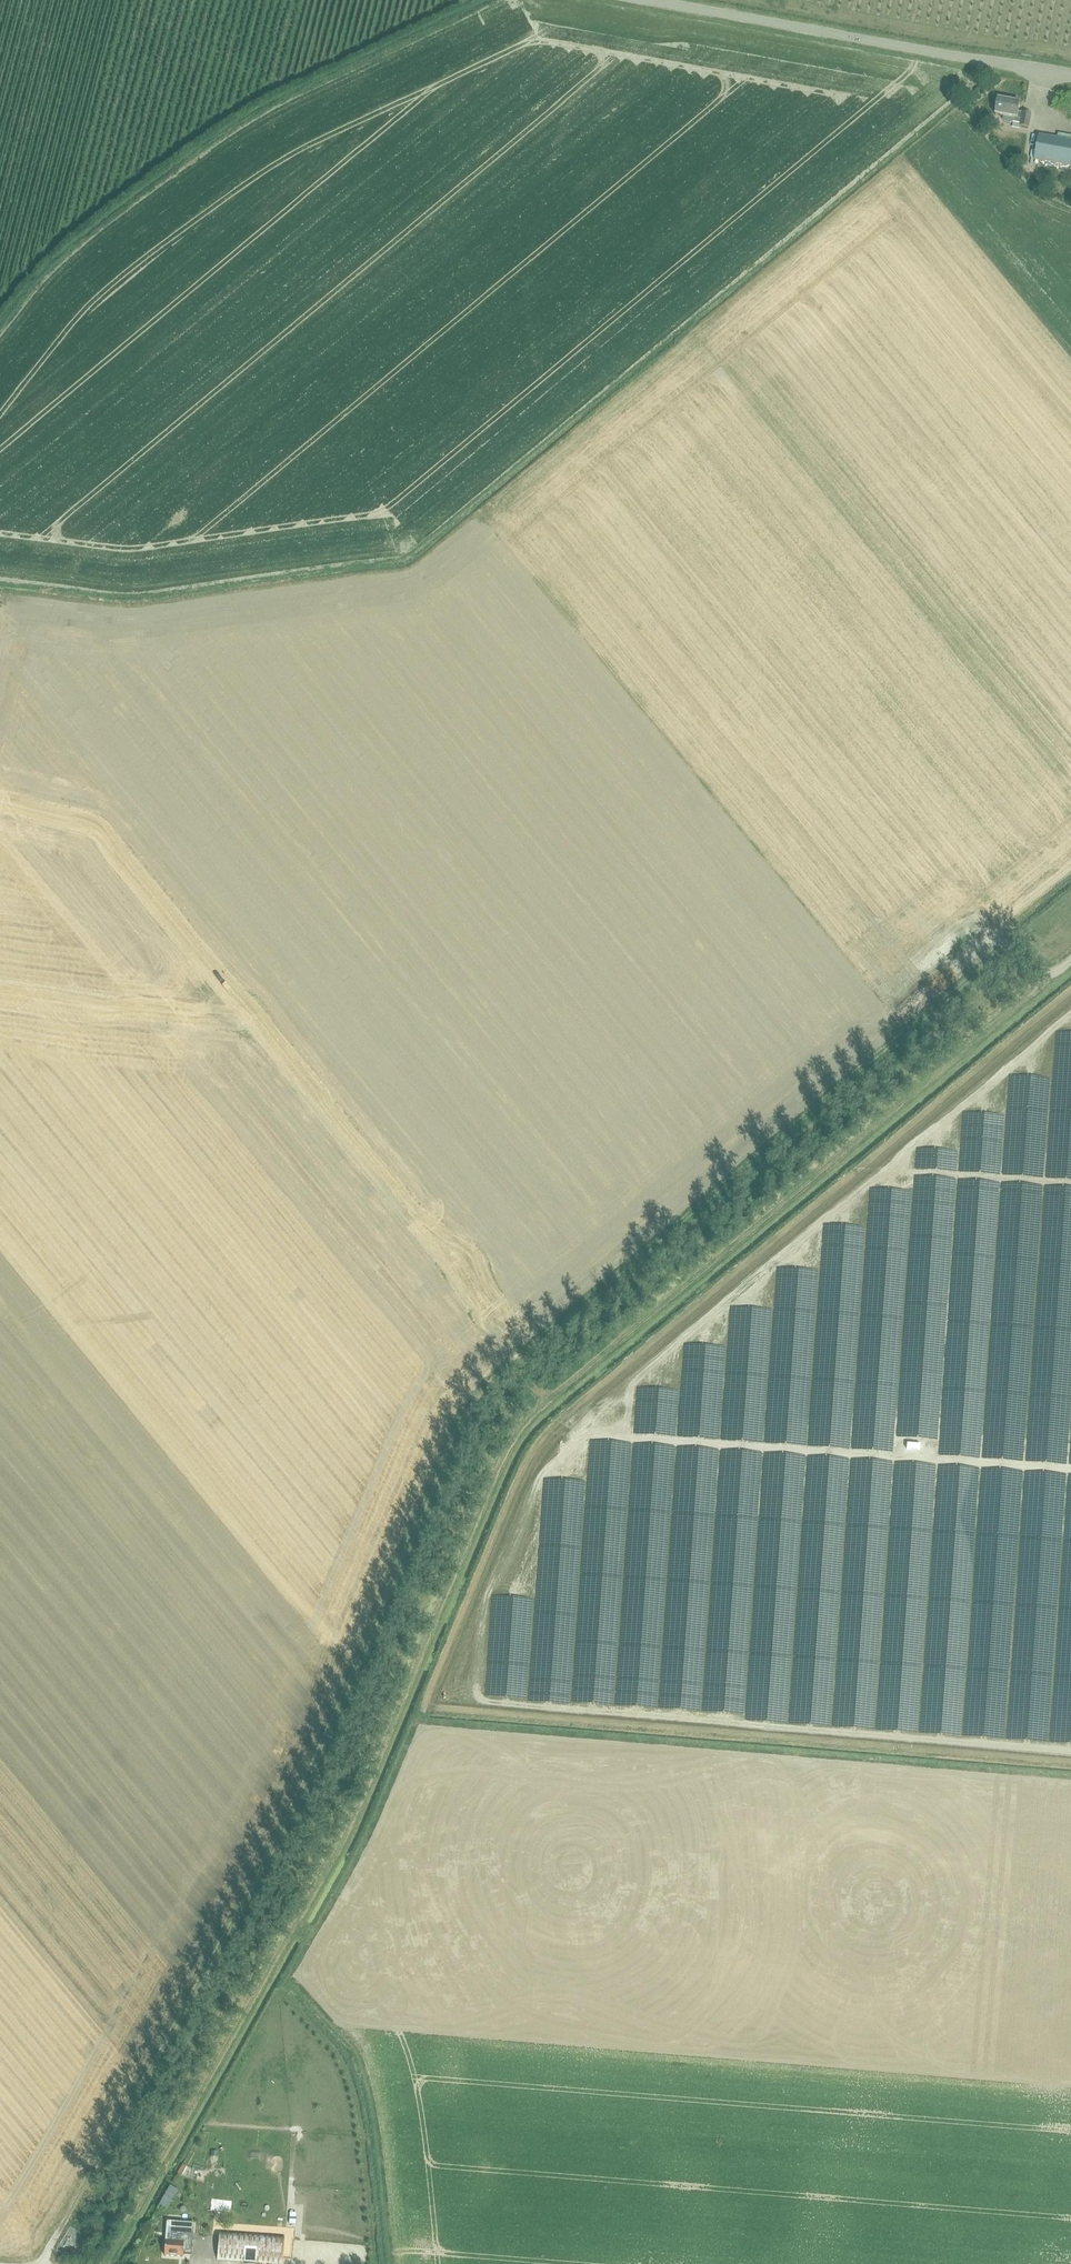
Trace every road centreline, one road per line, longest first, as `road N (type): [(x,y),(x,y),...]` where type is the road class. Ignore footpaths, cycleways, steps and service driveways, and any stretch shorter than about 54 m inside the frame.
road 1 (track): [(1003,941),(1046,983),(552,1398),(505,1451),(341,1841),(107,2263)]
road 2 (tertiary): [(1070,75),(654,0)]

